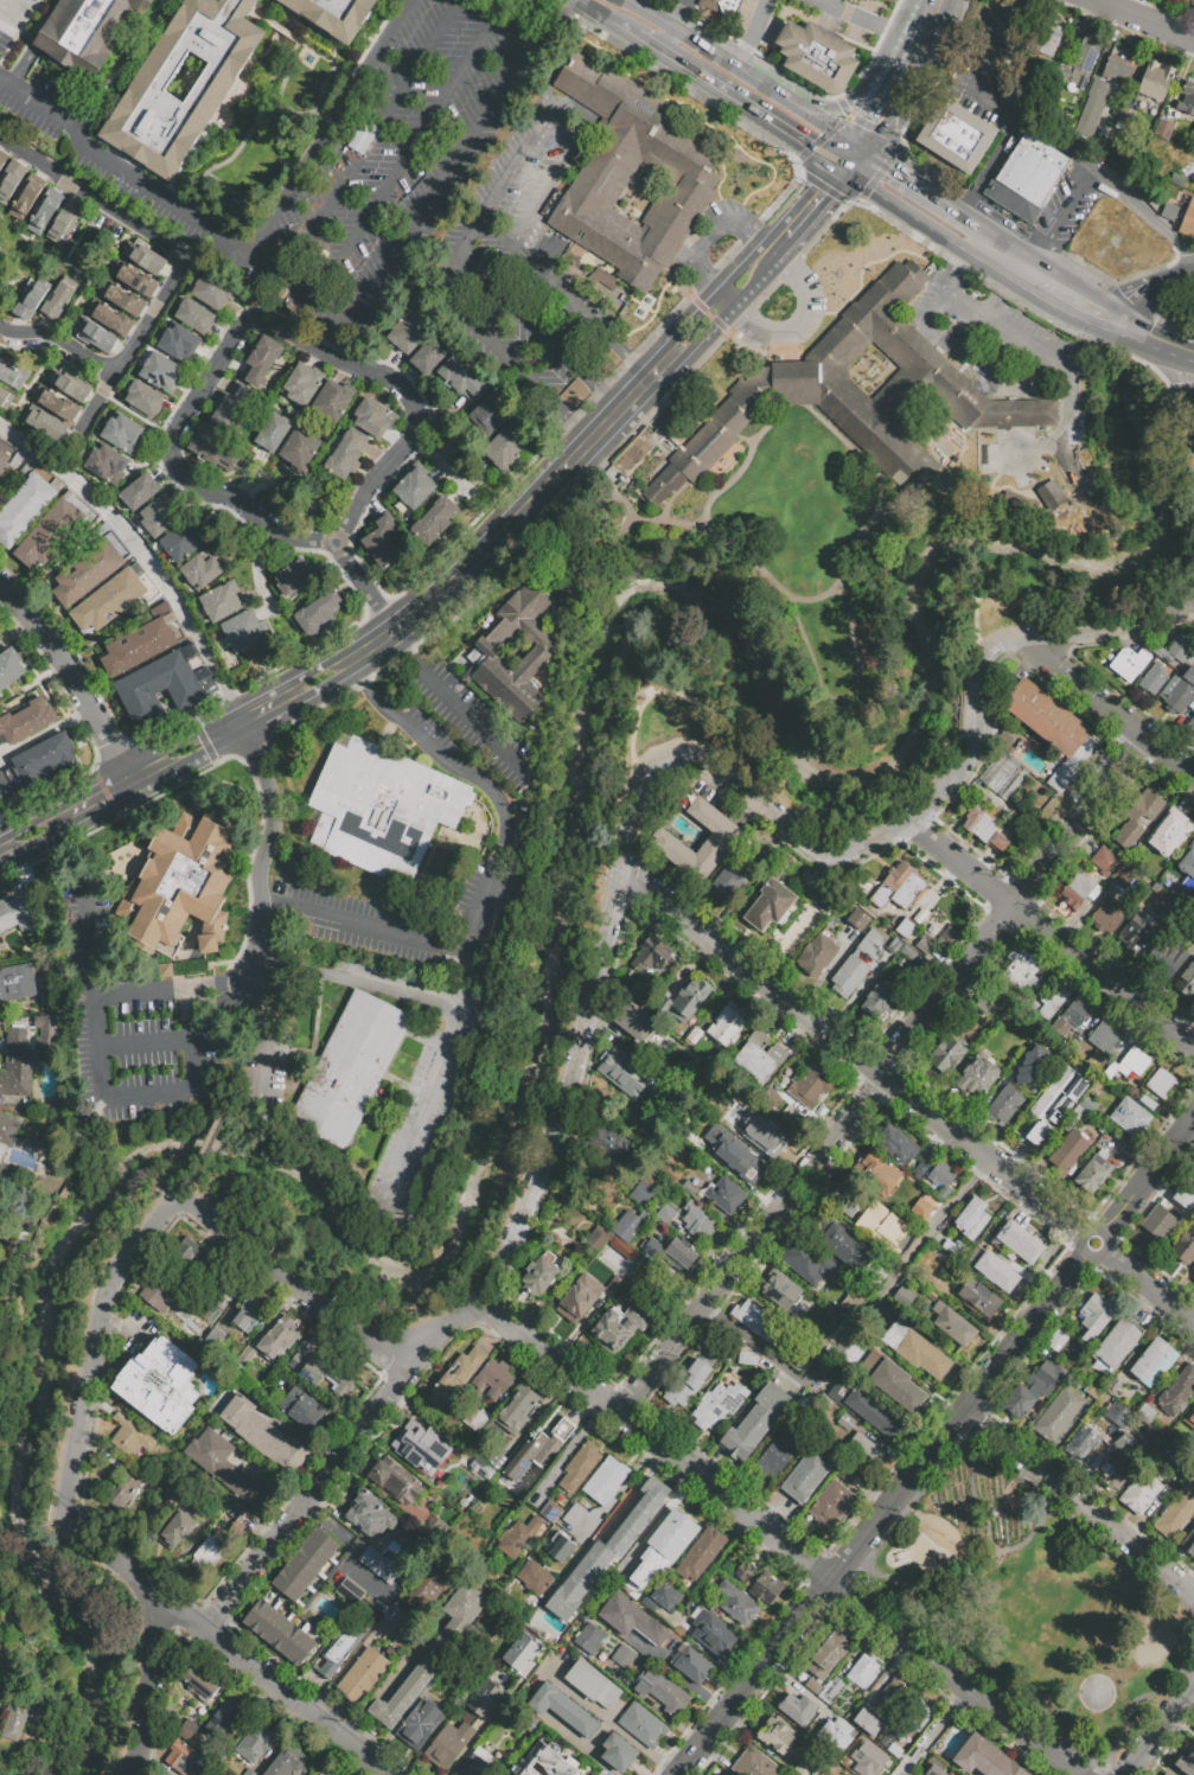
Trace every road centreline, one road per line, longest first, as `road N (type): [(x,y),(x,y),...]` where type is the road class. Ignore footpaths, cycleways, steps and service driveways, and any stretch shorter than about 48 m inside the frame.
road 1 (residential): [(490,1305),(530,1201),(650,770),(684,758),(713,765),(811,848),(850,857),(909,824),(957,779),(972,745),(982,665),(998,646),(1145,628),(1193,598)]
road 2 (residential): [(622,1412),(1147,741)]
road 3 (residential): [(622,875),(1193,1325)]
road 4 (residential): [(341,529),(407,439),(410,402),(379,375),(347,369),(279,327),(242,326),(173,430),(172,465),(276,536),(319,539)]
road 5 (residential): [(832,1583),(1193,1119)]
road 6 (tertiary): [(240,724),(319,681),(445,587),(671,355)]
road 7 (residential): [(152,1592),(75,1530),(64,1501),(103,1296),(122,1259),(170,1206)]
road 8 (residential): [(490,1305),(832,1583)]
road 9 (residential): [(217,1611),(440,1324),(490,1305)]
road 10 (residential): [(909,824),(1193,1047)]
road 11 (residential): [(107,369),(123,358),(175,273),(177,251),(0,137)]
road 12 (residential): [(832,1583),(1073,1774)]
road 13 (residential): [(152,1592),(383,1774)]
road 14 (residential): [(965,1413),(1193,1596)]
road 15 (residential): [(170,1206),(194,1206),(406,1366)]
road 16 (residential): [(250,983),(270,806),(240,724)]
road 17 (residential): [(681,1774),(832,1583)]
road 18 (secondary): [(637,33),(836,162)]
road 19 (residential): [(130,783),(60,657),(0,586)]
road 20 (residential): [(1021,639),(1193,779)]
road 21 (secondary): [(810,110),(634,0)]
road 22 (tertiary): [(836,162),(721,290)]
road 23 (secondary): [(854,174),(952,242),(988,250)]
road 24 (residential): [(131,1774),(155,1630)]
road 25 (tertiary): [(130,783),(240,724)]

